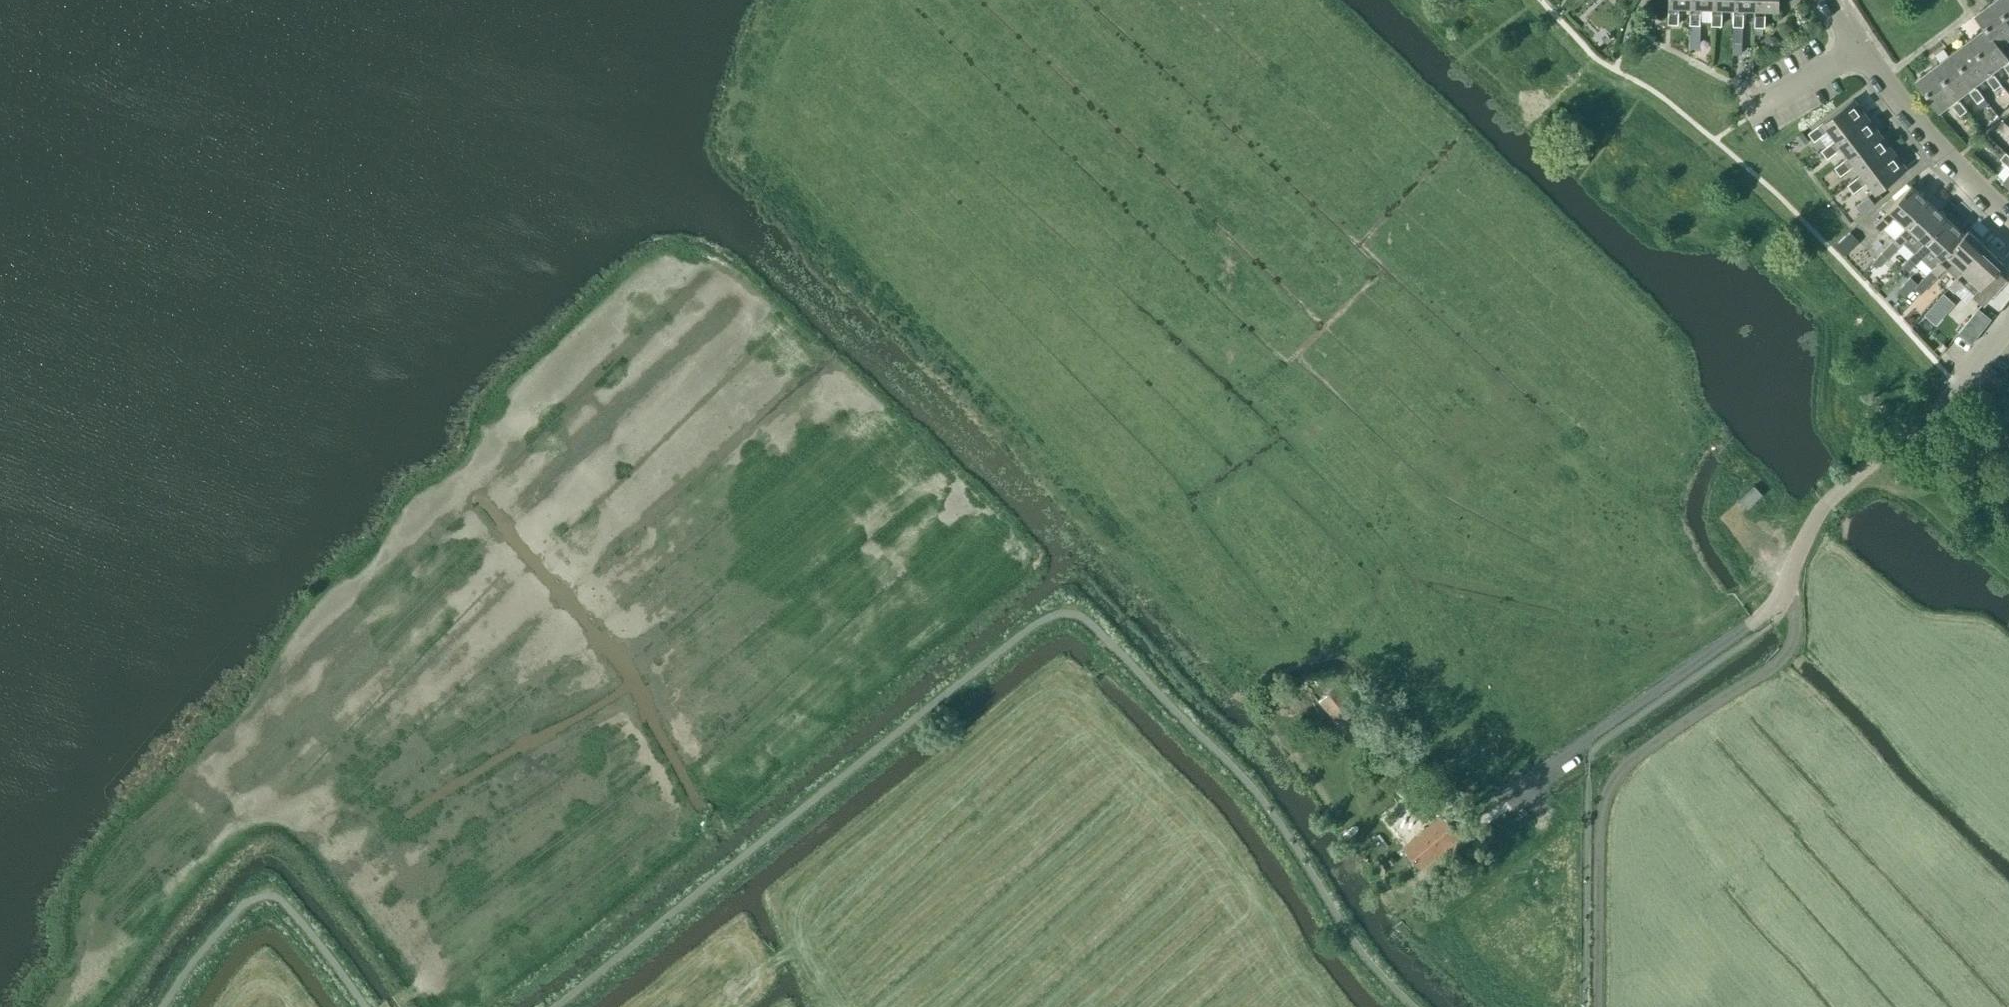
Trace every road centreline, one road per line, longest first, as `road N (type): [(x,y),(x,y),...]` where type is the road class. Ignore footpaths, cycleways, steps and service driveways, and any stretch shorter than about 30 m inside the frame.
road 1 (residential): [(2008,321),(1958,384),(1825,505),(1798,549),(1795,588)]
road 2 (residential): [(2008,220),(1855,52)]
road 3 (residential): [(1747,110),(1855,52)]

